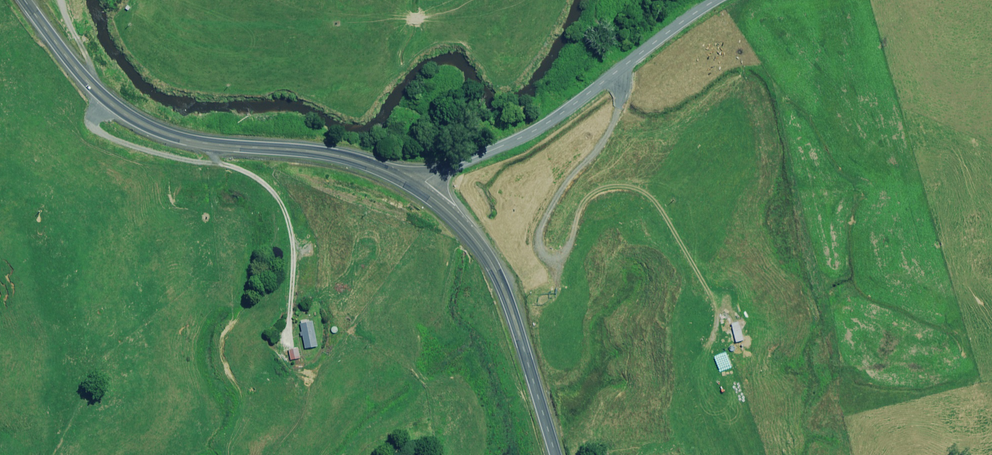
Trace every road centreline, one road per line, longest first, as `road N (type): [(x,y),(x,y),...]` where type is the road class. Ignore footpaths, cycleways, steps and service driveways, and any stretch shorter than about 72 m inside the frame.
road 1 (primary): [(28,0),(93,82),(143,122),(213,143),(356,161),(421,190)]
road 2 (tertiary): [(715,0),(594,94),(513,143),(437,173),(421,190)]
road 3 (primary): [(421,190),(491,265),(557,454)]

